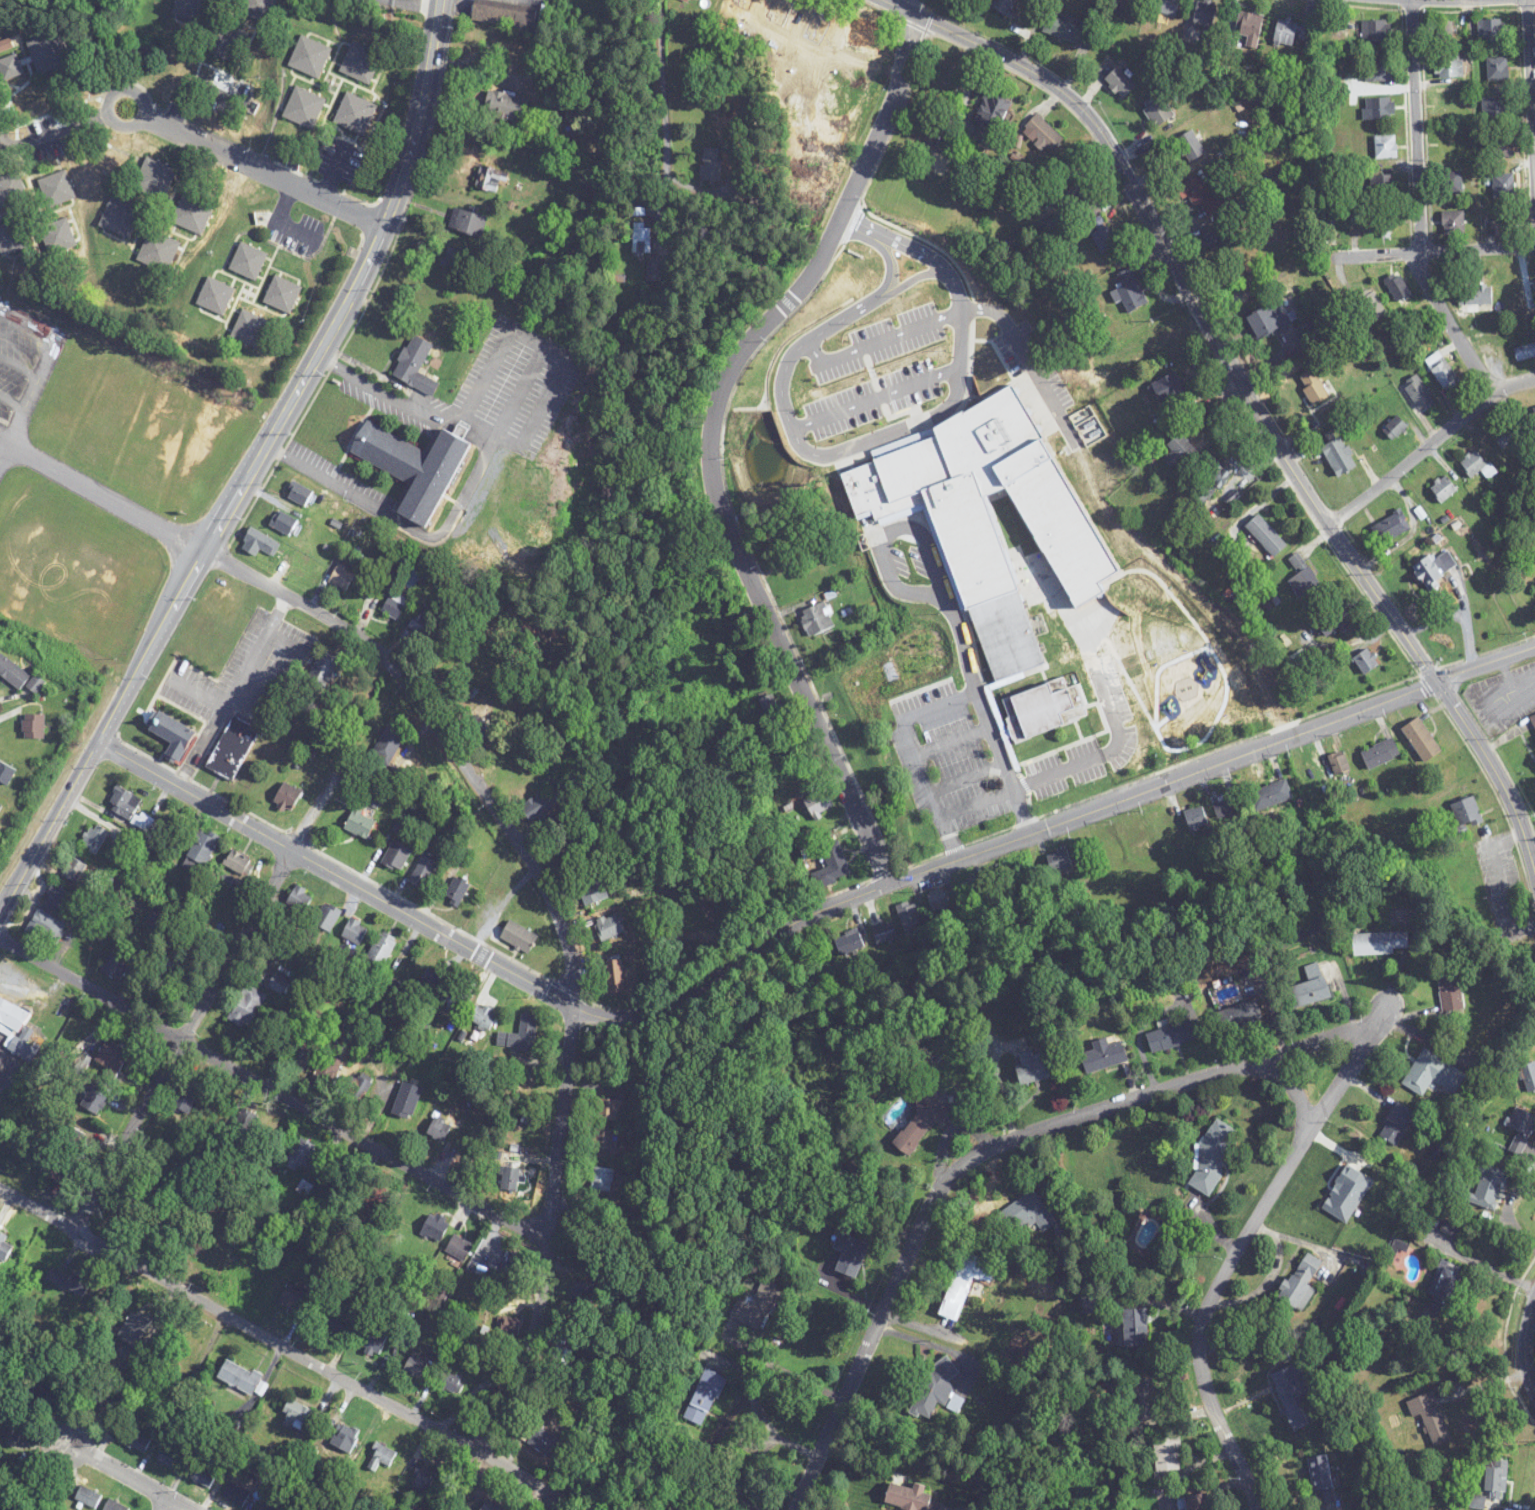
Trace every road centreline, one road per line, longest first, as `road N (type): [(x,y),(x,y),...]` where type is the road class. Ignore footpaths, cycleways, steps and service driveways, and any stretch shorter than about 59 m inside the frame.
road 1 (residential): [(1534,871),(1498,772),(1285,457),(1109,140),(1056,85),(912,15)]
road 2 (residential): [(207,547),(338,622),(389,664),(552,898),(573,1006),(543,1296),(477,1454)]
road 3 (residential): [(1534,646),(889,883),(763,940),(647,1019),(573,1006)]
road 4 (residential): [(889,883),(735,538),(712,437),(717,403),(747,347),(807,282),(840,223),(894,104),(912,15)]
road 5 (secondary): [(0,917),(386,224)]
road 6 (residential): [(794,1509),(911,1245),(962,1162),(1001,1138),(1262,1055),(1283,1070),(1313,1122)]
road 7 (residential): [(569,1507),(0,1189)]
road 8 (residential): [(548,1237),(197,1055),(0,938)]
road 9 (residential): [(573,1006),(102,741)]
road 10 (residential): [(292,850),(72,1230)]
road 11 (residential): [(1313,1122),(1214,1289),(1199,1335),(1207,1394),(1257,1509)]
road 12 (residential): [(1412,0),(1425,277),(1496,391)]
road 13 (residential): [(386,224),(125,108)]
road 14 (residential): [(1534,378),(1496,391),(1329,525)]
road 15 (secondary): [(386,224),(420,116),(440,0)]
road 16 (residential): [(1534,246),(1337,256)]
road 17 (residential): [(1527,0),(1534,163)]
road 18 (residential): [(189,1509),(65,1442)]
road 19 (residential): [(1389,1003),(1383,1015),(1262,1055)]
road 20 (residential): [(1383,1015),(1313,1122)]

